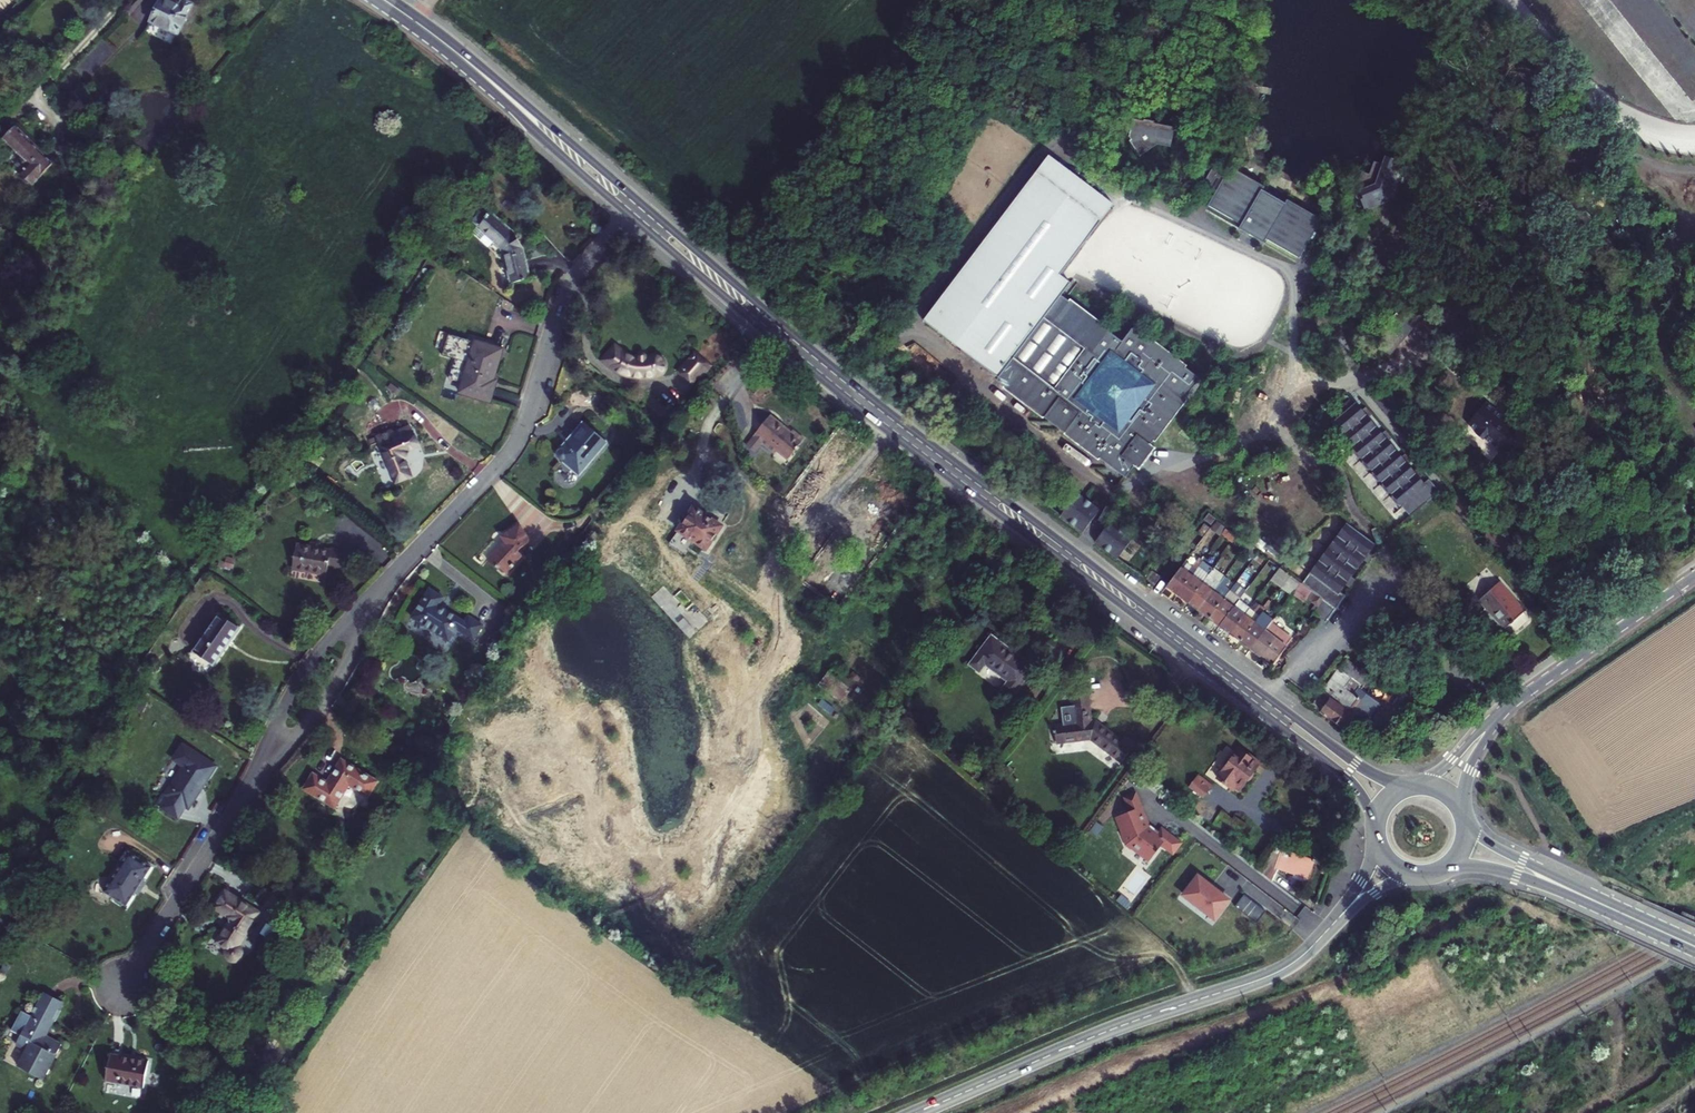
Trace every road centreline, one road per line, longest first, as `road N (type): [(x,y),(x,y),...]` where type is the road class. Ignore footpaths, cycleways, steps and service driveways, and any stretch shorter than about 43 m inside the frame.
road 1 (track): [(516,112),(301,466),(206,571),(132,673),(0,962)]
road 2 (primary): [(629,214),(848,401),(1337,770),(1364,797),(1375,833)]
road 3 (primary): [(1413,784),(1371,774),(1211,656),(882,407),(639,201)]
road 4 (residential): [(374,601),(510,451),(565,294),(629,214)]
road 5 (tertiary): [(918,1112),(1113,1029),(1277,973),(1326,934)]
road 6 (residential): [(117,989),(253,785)]
road 7 (primary): [(460,56),(629,214)]
road 8 (primary): [(639,201),(460,56)]
road 9 (residential): [(374,601),(360,645),(323,709),(253,785)]
road 10 (residential): [(253,785),(284,712),(336,637),(374,601)]
road 11 (primary): [(1444,870),(1497,870),(1637,921)]
road 12 (primary): [(1637,921),(1488,843),(1466,818)]
road 13 (tertiary): [(1694,575),(1533,688)]
road 14 (tertiary): [(1533,688),(1421,783)]
road 15 (tertiary): [(1464,811),(1476,759),(1533,688)]

